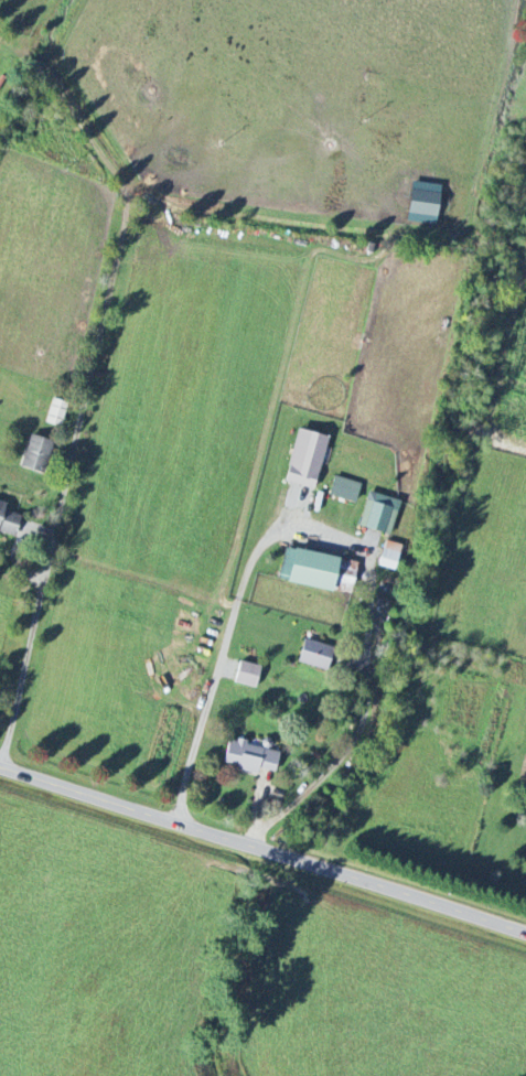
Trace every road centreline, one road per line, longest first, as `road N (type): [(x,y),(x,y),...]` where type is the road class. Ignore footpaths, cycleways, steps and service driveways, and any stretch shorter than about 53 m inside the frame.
road 1 (secondary): [(47,783),(525,934)]

